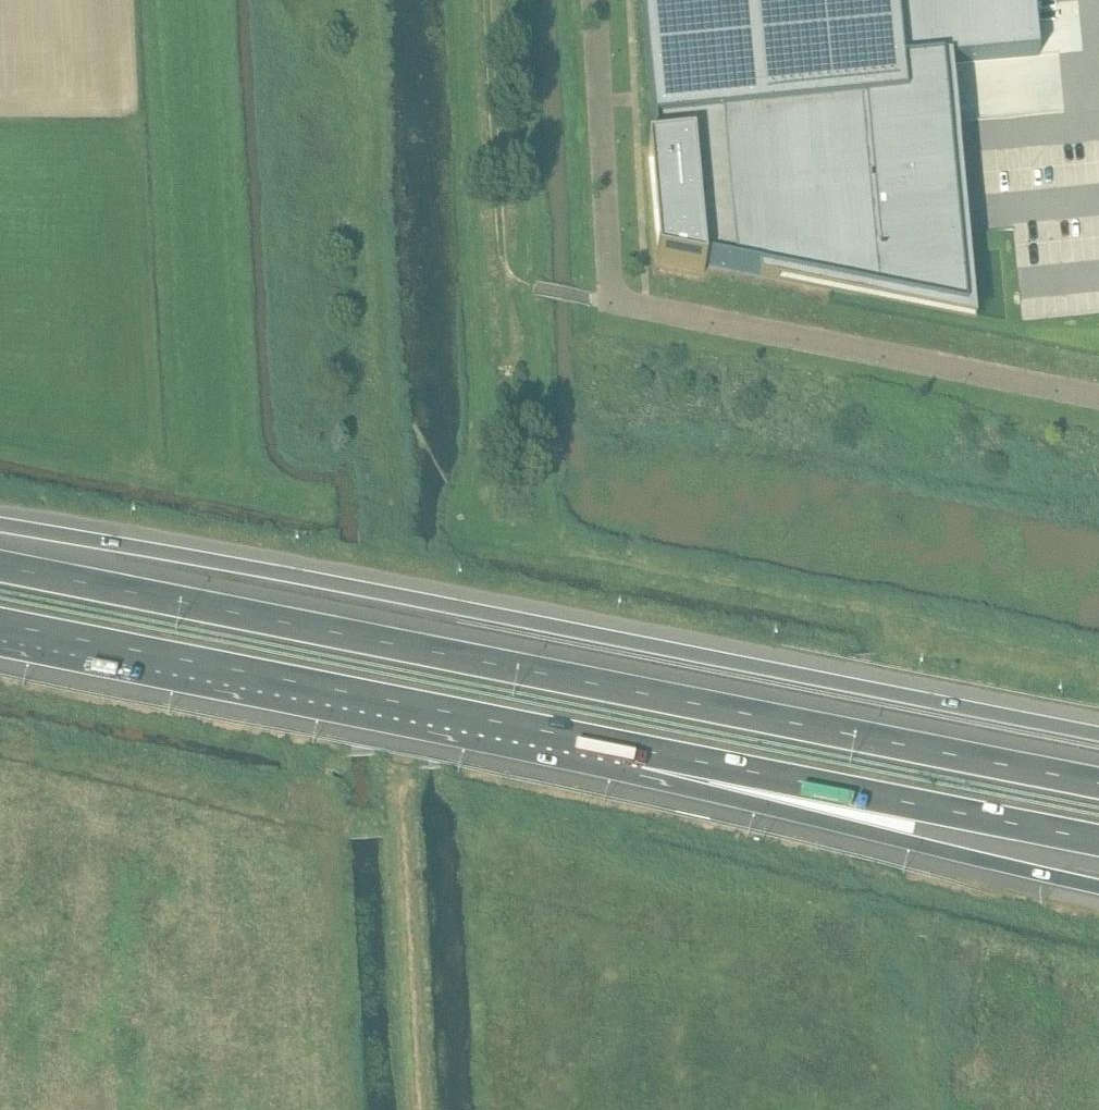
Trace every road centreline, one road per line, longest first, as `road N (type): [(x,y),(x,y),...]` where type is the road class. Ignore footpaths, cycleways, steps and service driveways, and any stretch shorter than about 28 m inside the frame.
road 1 (motorway): [(1098,783),(0,566)]
road 2 (motorway): [(1098,736),(0,522)]
road 3 (motorway): [(0,625),(642,753)]
road 4 (motorway): [(642,753),(905,841),(1098,886)]
road 5 (motorway): [(642,753),(1098,841)]
road 6 (track): [(487,0),(502,280),(527,286)]

